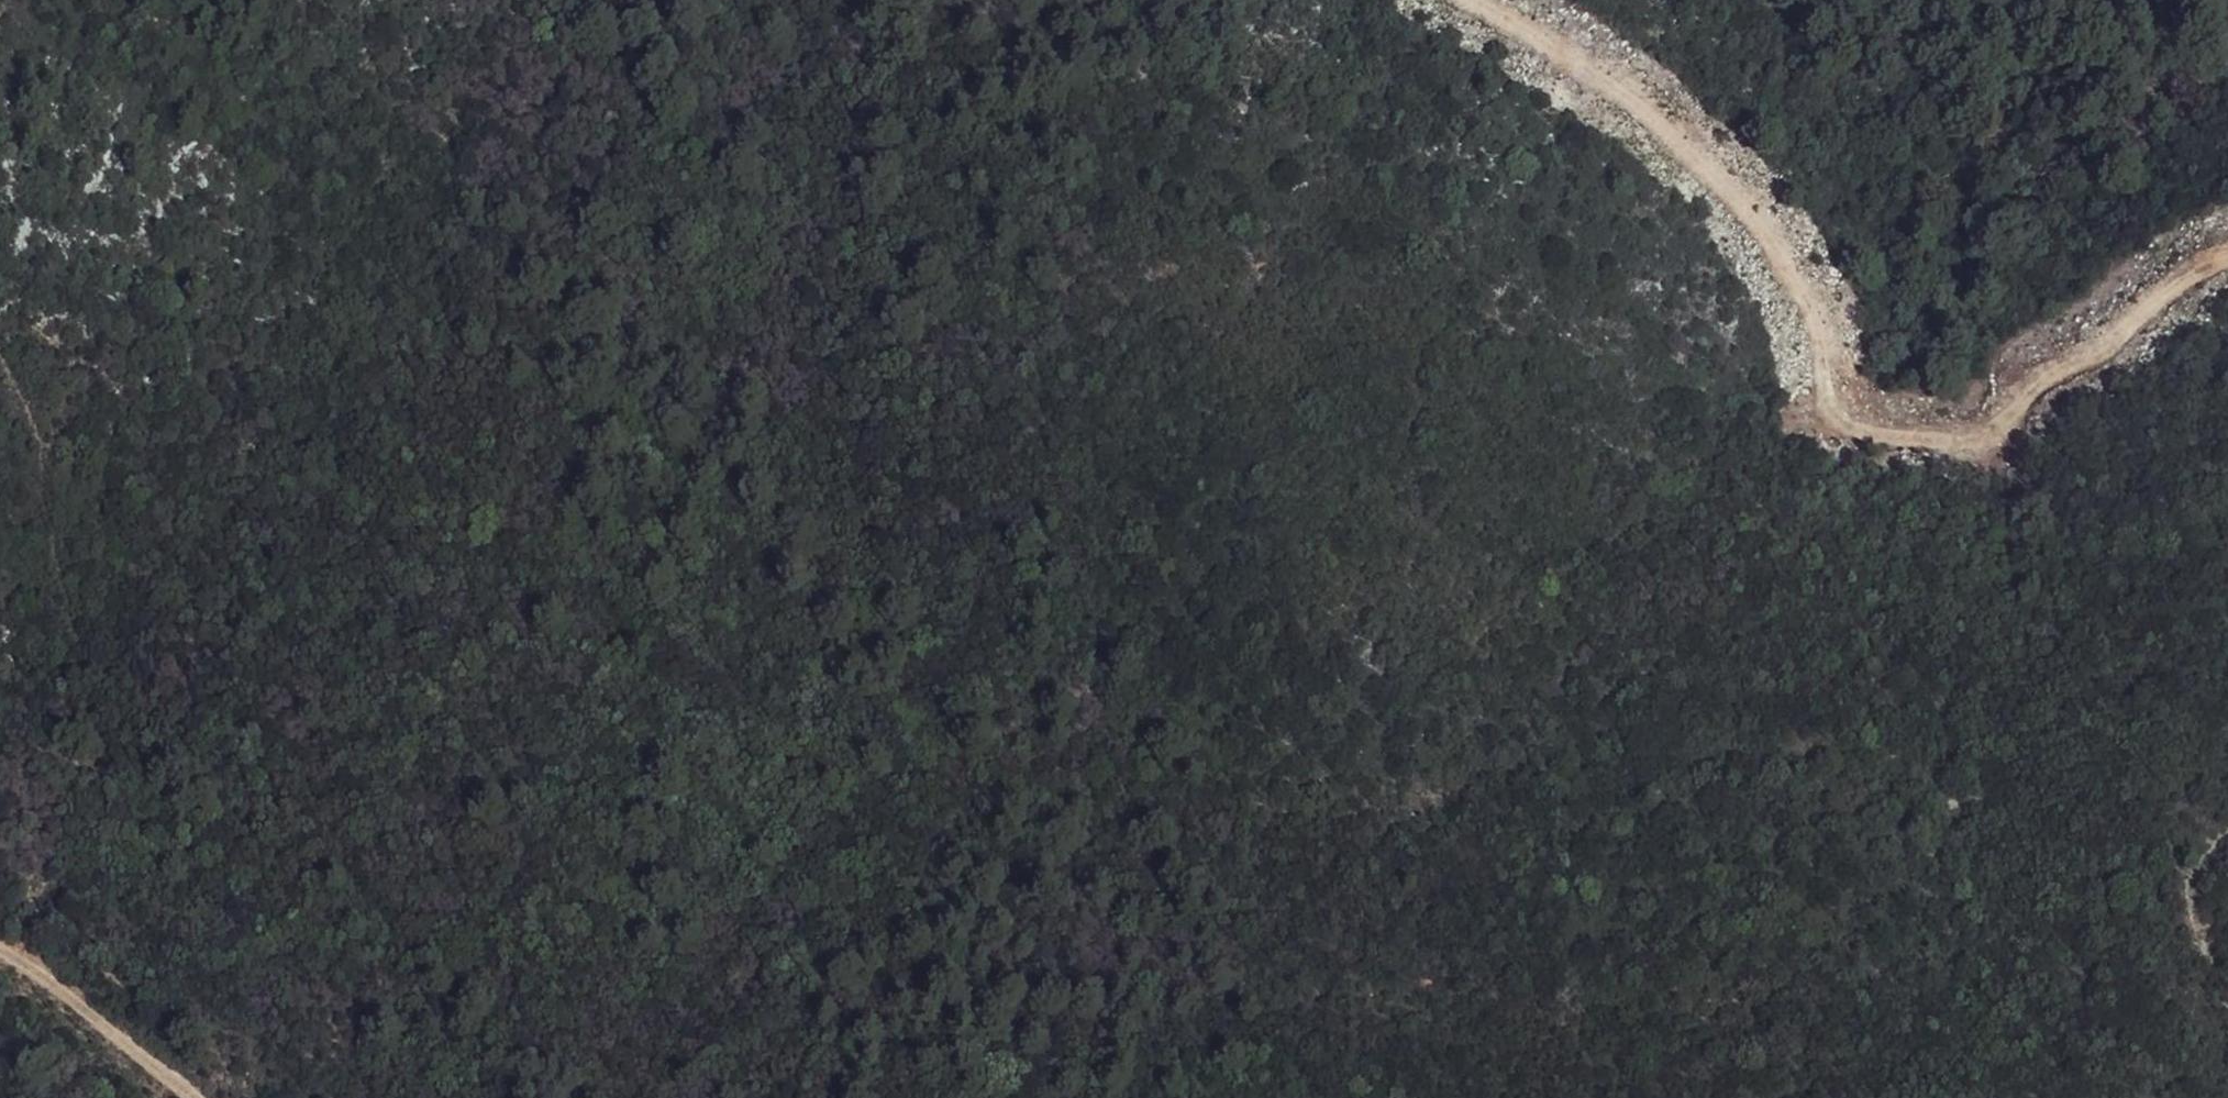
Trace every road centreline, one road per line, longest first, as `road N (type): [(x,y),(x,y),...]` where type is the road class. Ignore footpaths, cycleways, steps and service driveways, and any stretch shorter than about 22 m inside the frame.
road 1 (track): [(2227,262),(2086,377),(2008,417),(1917,423),(1856,412),(1768,179),(1642,76),(1518,0)]
road 2 (track): [(0,993),(156,1097)]

